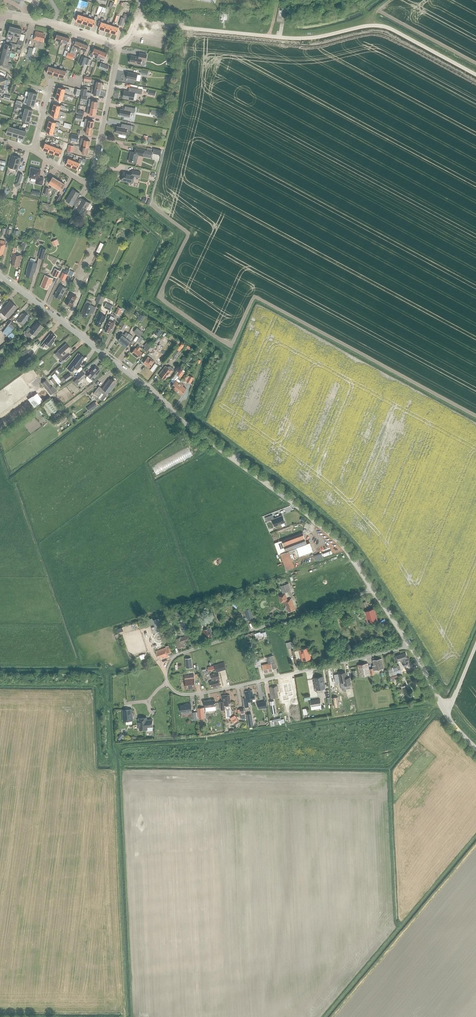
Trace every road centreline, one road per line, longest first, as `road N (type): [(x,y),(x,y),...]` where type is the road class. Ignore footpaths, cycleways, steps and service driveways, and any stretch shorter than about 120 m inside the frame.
road 1 (tertiary): [(373,589),(338,540),(0,275)]
road 2 (residential): [(373,589),(183,653),(167,670),(168,683),(184,695),(206,693),(410,644)]
road 3 (residential): [(475,74),(381,26),(294,38),(138,18)]
road 4 (residential): [(33,151),(93,181),(117,49)]
road 5 (tertiary): [(475,748),(443,707),(410,644)]
road 6 (residential): [(117,49),(3,14)]

